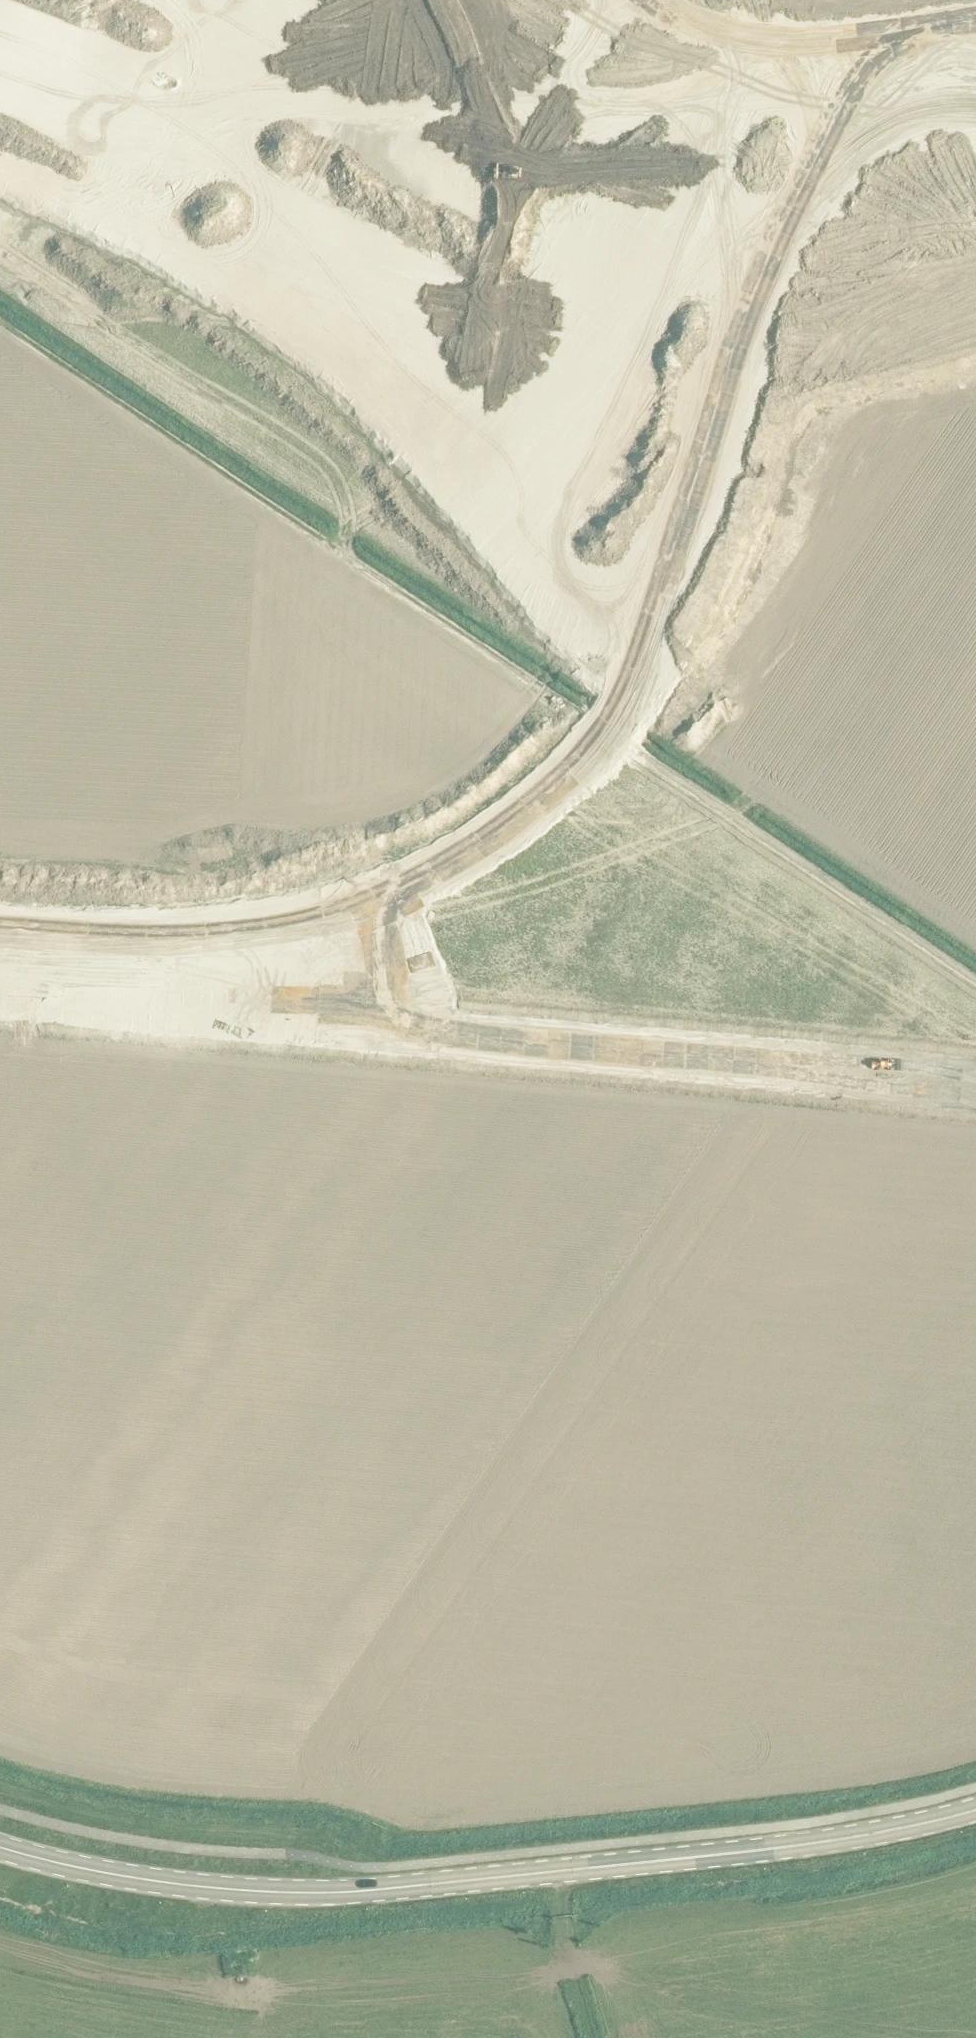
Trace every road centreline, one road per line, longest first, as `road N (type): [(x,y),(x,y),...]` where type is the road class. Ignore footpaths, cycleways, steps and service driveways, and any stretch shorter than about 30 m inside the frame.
road 1 (secondary): [(0,1848),(176,1884),(351,1892),(820,1843),(975,1809)]
road 2 (residential): [(750,168),(761,265),(751,414),(716,535),(677,618),(621,701),(533,795),(437,866)]
road 3 (residential): [(437,866),(259,610),(159,509),(0,396)]
road 4 (residential): [(437,866),(355,902),(276,923),(175,936),(0,934)]
road 5 (residential): [(249,123),(347,200),(398,231),(463,253),(480,232),(484,172)]
road 6 (residential): [(484,172),(750,168)]
road 7 (residential): [(82,12),(249,123)]
road 8 (residential): [(484,172),(424,0)]
road 9 (residential): [(711,0),(750,168)]

